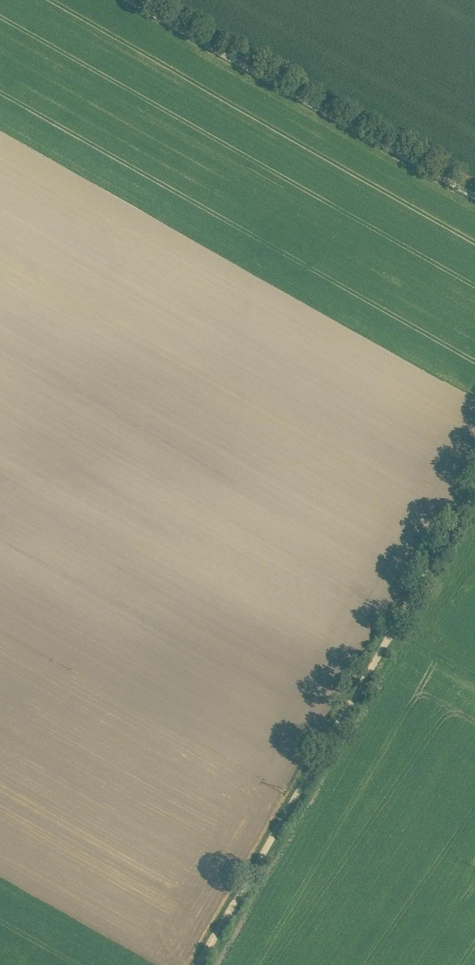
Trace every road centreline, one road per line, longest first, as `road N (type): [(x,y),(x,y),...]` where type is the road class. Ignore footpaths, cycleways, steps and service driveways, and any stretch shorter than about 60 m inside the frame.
road 1 (track): [(200,964),(474,495)]
road 2 (track): [(474,196),(128,0)]

